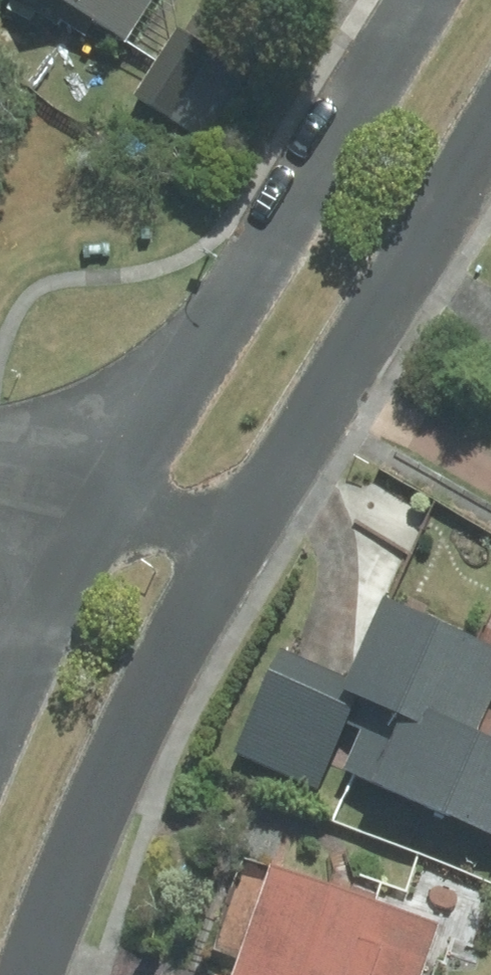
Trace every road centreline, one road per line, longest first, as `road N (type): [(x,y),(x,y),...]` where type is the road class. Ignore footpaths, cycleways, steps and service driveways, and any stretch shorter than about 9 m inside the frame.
road 1 (residential): [(110,503),(417,0)]
road 2 (residential): [(490,114),(229,540)]
road 3 (residential): [(229,540),(104,790),(40,974)]
road 4 (residential): [(0,741),(110,503)]
road 5 (residential): [(110,503),(229,540)]

